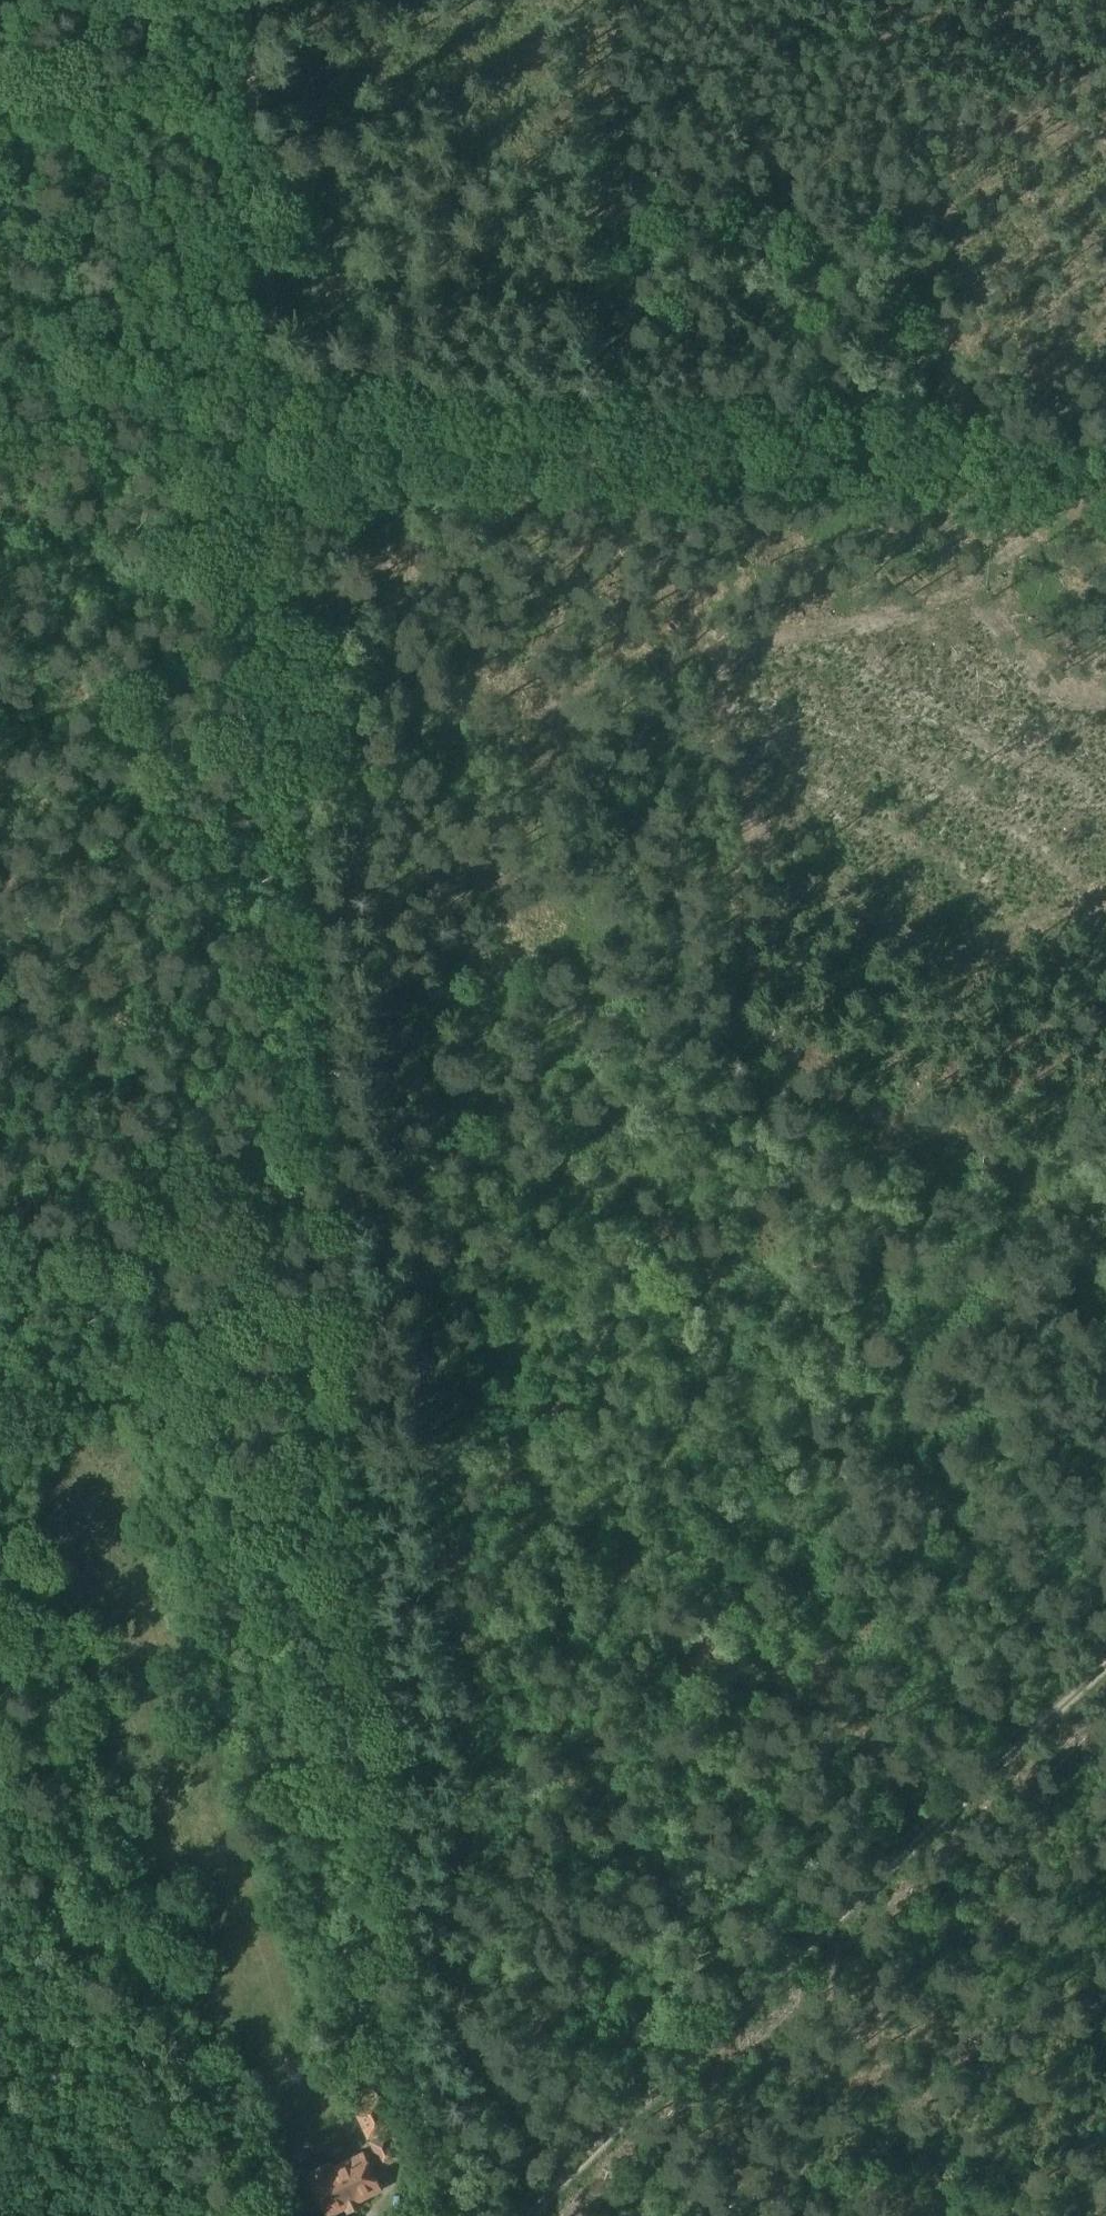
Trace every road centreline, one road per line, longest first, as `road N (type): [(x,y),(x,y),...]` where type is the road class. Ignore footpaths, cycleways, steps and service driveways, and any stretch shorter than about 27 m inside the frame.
road 1 (track): [(257,0),(408,1762),(436,2215)]
road 2 (track): [(1105,486),(321,438)]
road 3 (track): [(527,2215),(1105,1694)]
road 4 (track): [(0,1795),(238,2215)]
road 5 (track): [(294,439),(0,420)]
road 6 (track): [(262,53),(0,76)]
road 7 (track): [(408,1762),(336,1744),(245,1811)]

